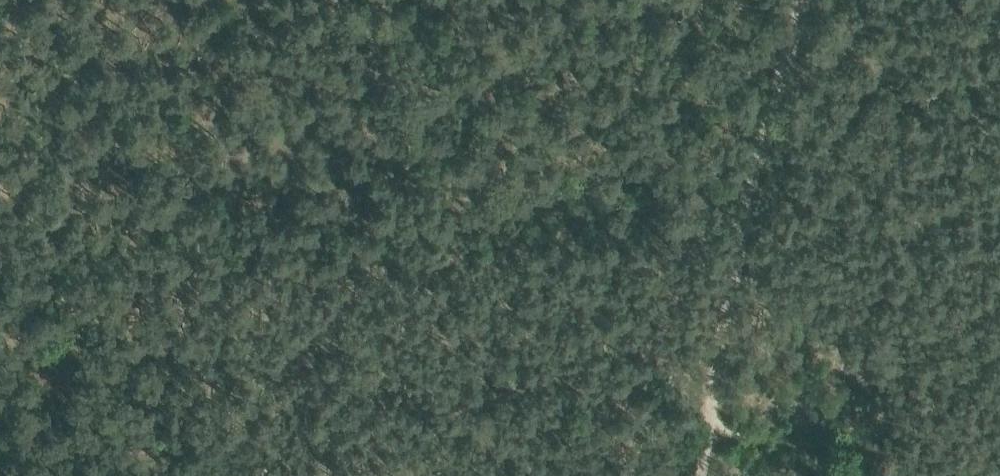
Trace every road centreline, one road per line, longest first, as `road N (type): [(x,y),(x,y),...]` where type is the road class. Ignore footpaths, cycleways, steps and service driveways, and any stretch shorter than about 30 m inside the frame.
road 1 (track): [(793,0),(757,124),(694,475)]

